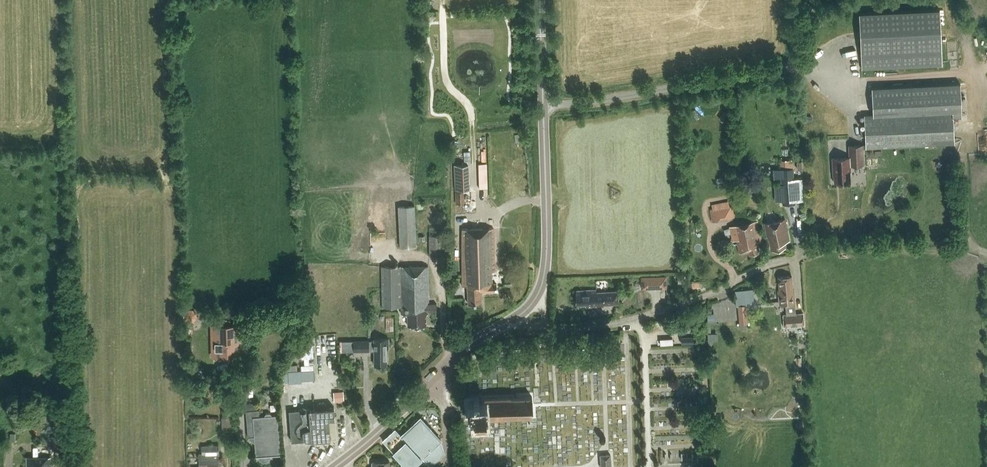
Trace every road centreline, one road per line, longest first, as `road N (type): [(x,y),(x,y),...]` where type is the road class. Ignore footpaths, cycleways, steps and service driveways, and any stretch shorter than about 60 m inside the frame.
road 1 (tertiary): [(437,377),(524,312),(542,282),(539,0)]
road 2 (track): [(807,246),(681,308),(625,322),(560,331),(524,312)]
road 3 (tertiary): [(334,466),(437,377)]

